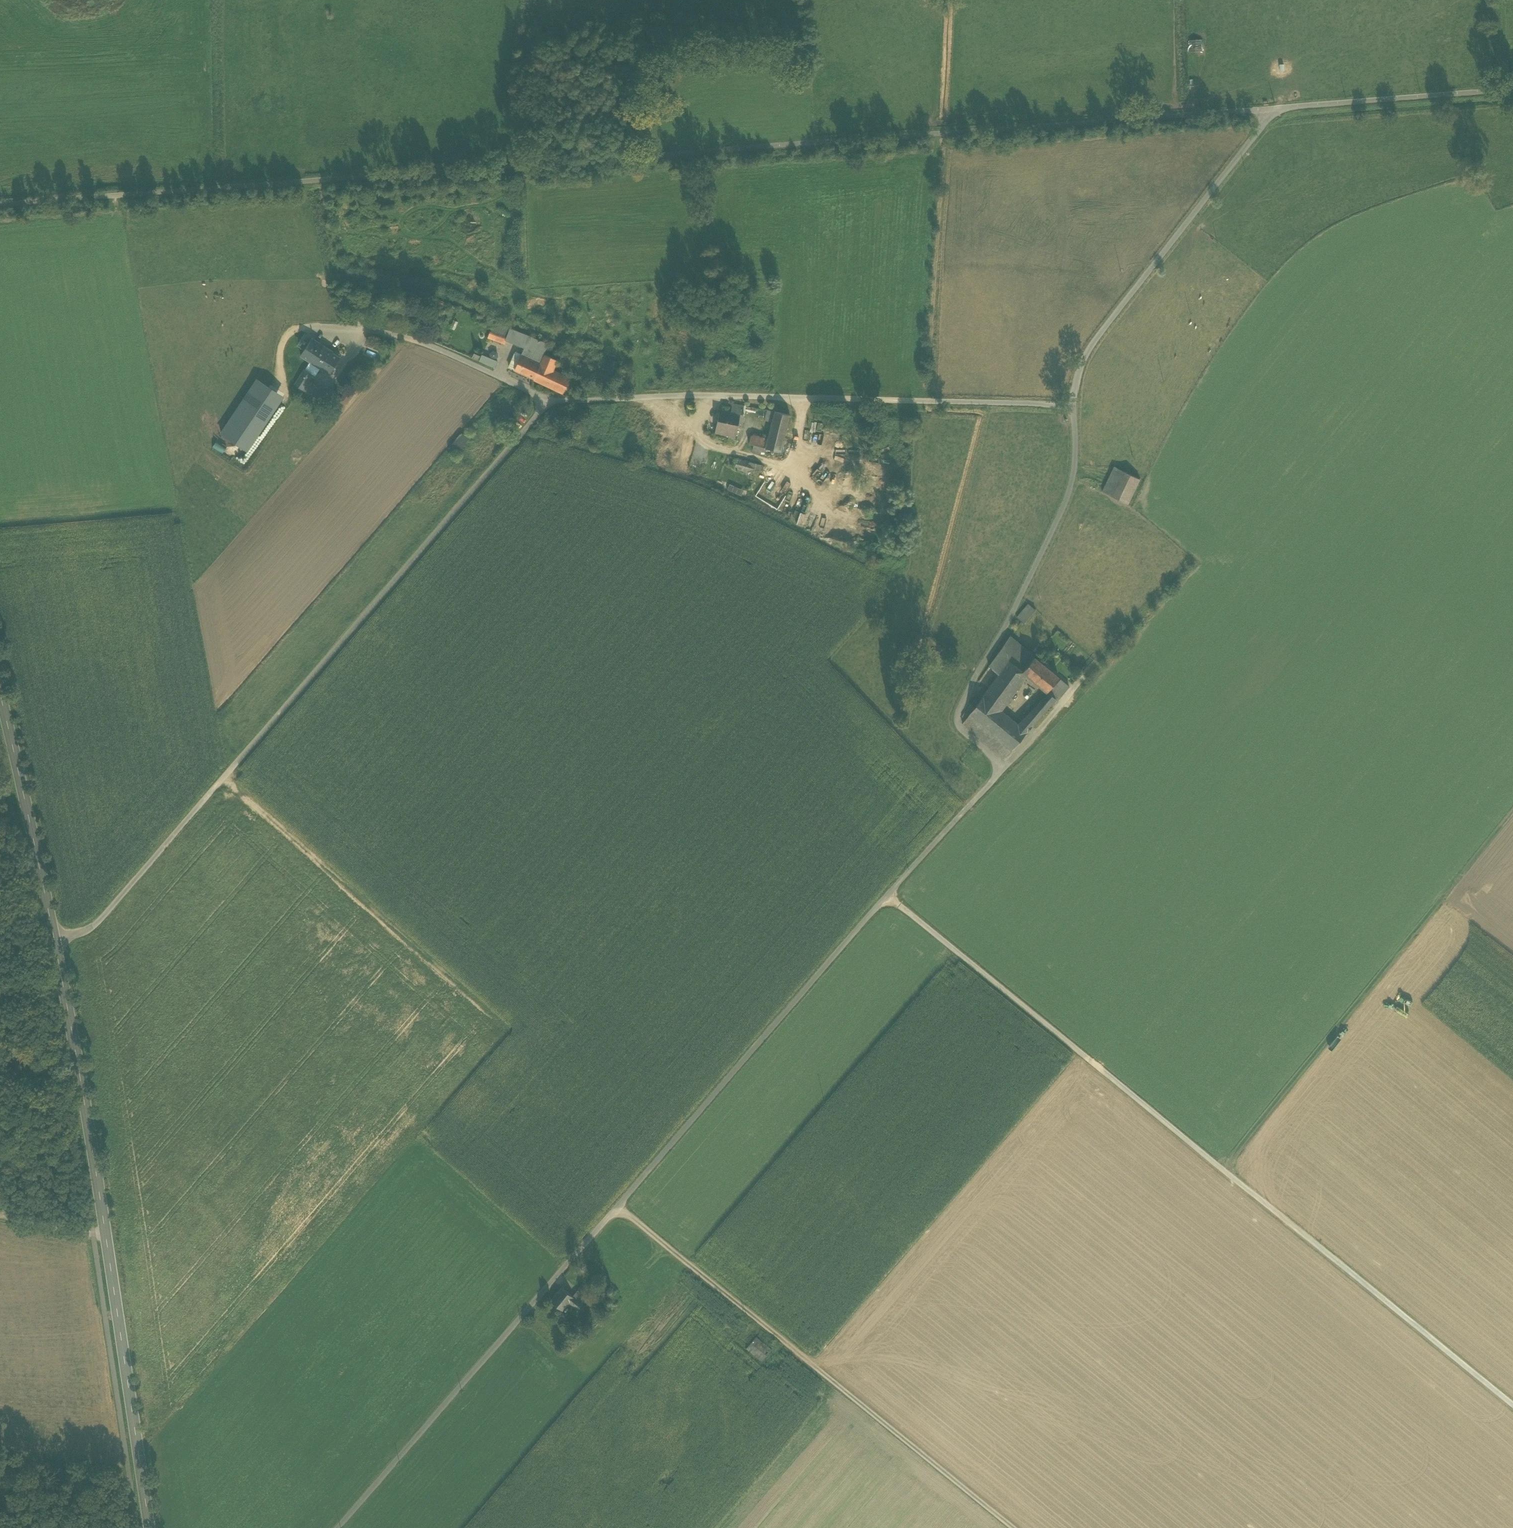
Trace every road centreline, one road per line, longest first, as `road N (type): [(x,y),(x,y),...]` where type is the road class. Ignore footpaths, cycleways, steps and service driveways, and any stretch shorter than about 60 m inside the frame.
road 1 (unclassified): [(1074,405),(1074,475),(1060,513),(957,716),(957,727),(1005,769),(337,1527)]
road 2 (unclassified): [(0,203),(1264,109)]
road 3 (track): [(886,896),(1512,1406)]
road 4 (unclassified): [(54,940),(91,927),(123,895),(550,400)]
road 5 (tertiary): [(150,1527),(54,940)]
road 6 (unclassified): [(550,400),(725,394),(1074,405)]
road 7 (track): [(616,1206),(1010,1527)]
road 8 (track): [(224,778),(517,1031)]
road 9 (unclassified): [(1264,109),(1257,131),(1083,356),(1074,405)]
road 10 (unclassified): [(1264,109),(1512,90)]
road 11 (tertiary): [(54,940),(0,700)]
road 12 (unclassified): [(550,400),(416,340),(323,325)]

